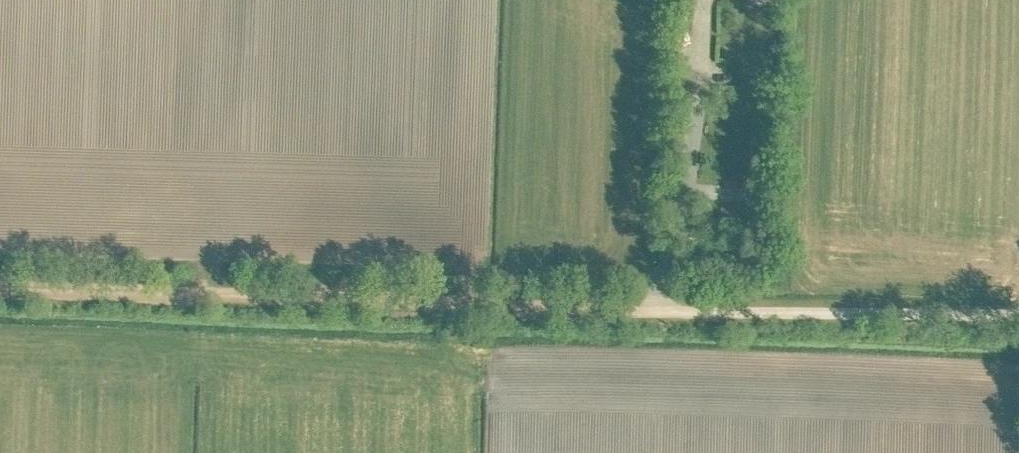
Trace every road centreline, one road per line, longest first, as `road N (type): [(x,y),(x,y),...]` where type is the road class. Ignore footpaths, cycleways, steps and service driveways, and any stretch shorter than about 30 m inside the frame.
road 1 (track): [(0,291),(633,312)]
road 2 (unclassified): [(633,312),(1018,317)]

